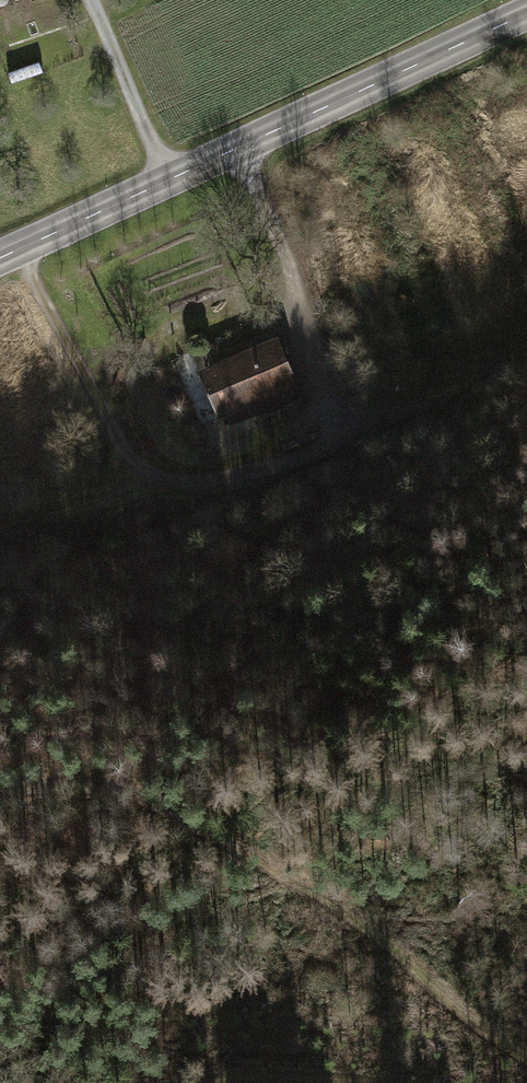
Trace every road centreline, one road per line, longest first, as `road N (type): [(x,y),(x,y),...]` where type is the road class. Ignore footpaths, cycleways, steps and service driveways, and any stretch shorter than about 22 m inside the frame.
road 1 (track): [(0,788),(32,781),(99,789),(268,856),(526,1061)]
road 2 (tertiary): [(526,19),(0,260)]
road 3 (track): [(526,350),(300,461),(0,524)]
road 4 (track): [(234,155),(354,435)]
road 5 (track): [(18,252),(101,406),(142,468),(166,488)]
road 6 (track): [(110,0),(176,181)]

